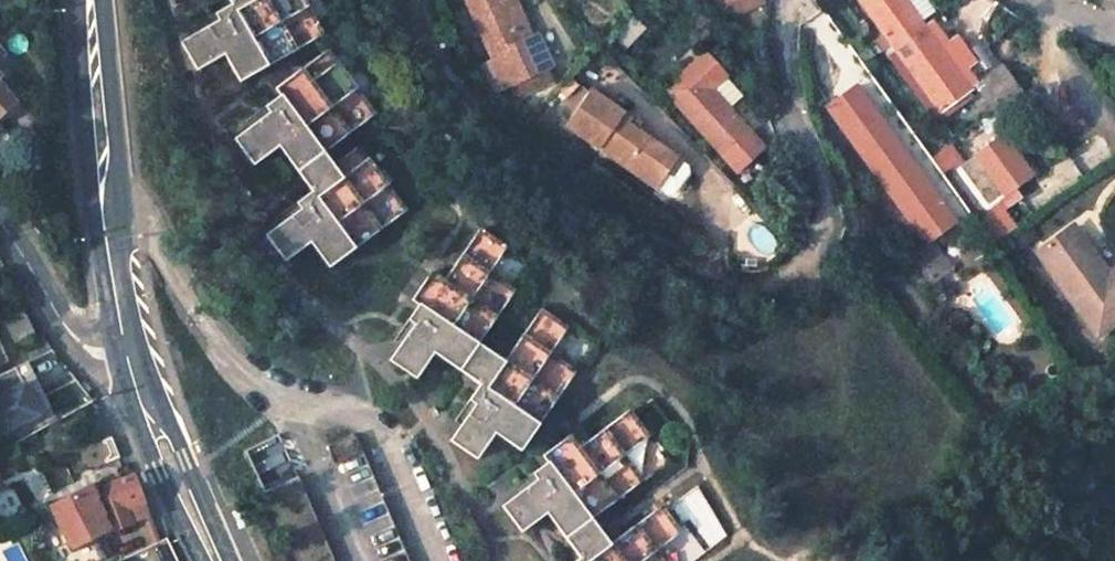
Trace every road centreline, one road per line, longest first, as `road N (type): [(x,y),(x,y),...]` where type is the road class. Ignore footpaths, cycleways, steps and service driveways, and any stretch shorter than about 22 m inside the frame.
road 1 (unclassified): [(412,0),(411,27),(426,63),(490,124),(653,246),(729,290),(788,280),(816,247),(824,205),(781,45),(790,0)]
road 2 (residential): [(102,177),(280,403)]
road 3 (tertiary): [(217,560),(126,359)]
road 4 (unclassified): [(0,231),(78,343),(126,359)]
road 5 (tertiary): [(126,359),(102,177)]
road 6 (tertiary): [(102,177),(91,0)]
road 7 (residential): [(280,403),(351,560)]
road 8 (residential): [(431,560),(375,422)]

